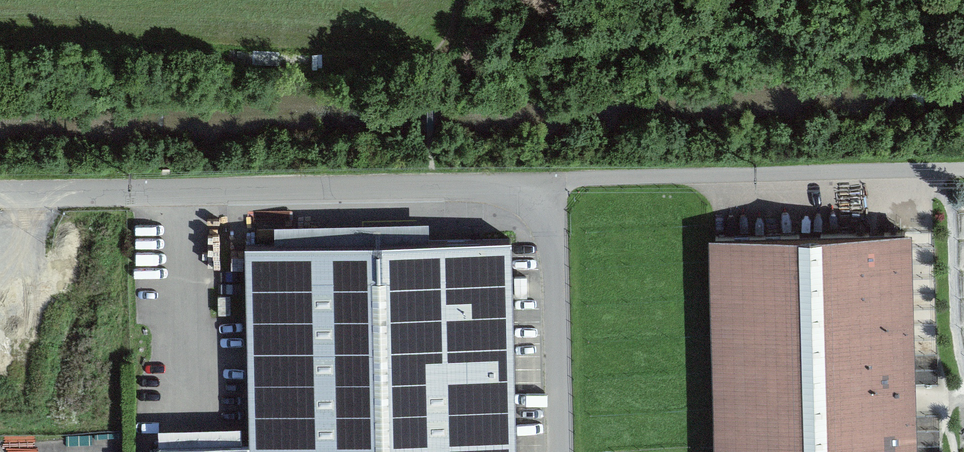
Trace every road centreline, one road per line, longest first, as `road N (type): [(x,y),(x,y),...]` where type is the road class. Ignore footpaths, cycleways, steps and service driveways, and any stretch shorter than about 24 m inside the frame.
road 1 (unclassified): [(749,177),(0,194)]
road 2 (track): [(963,169),(749,177)]
road 3 (track): [(431,187),(430,74),(451,0)]

